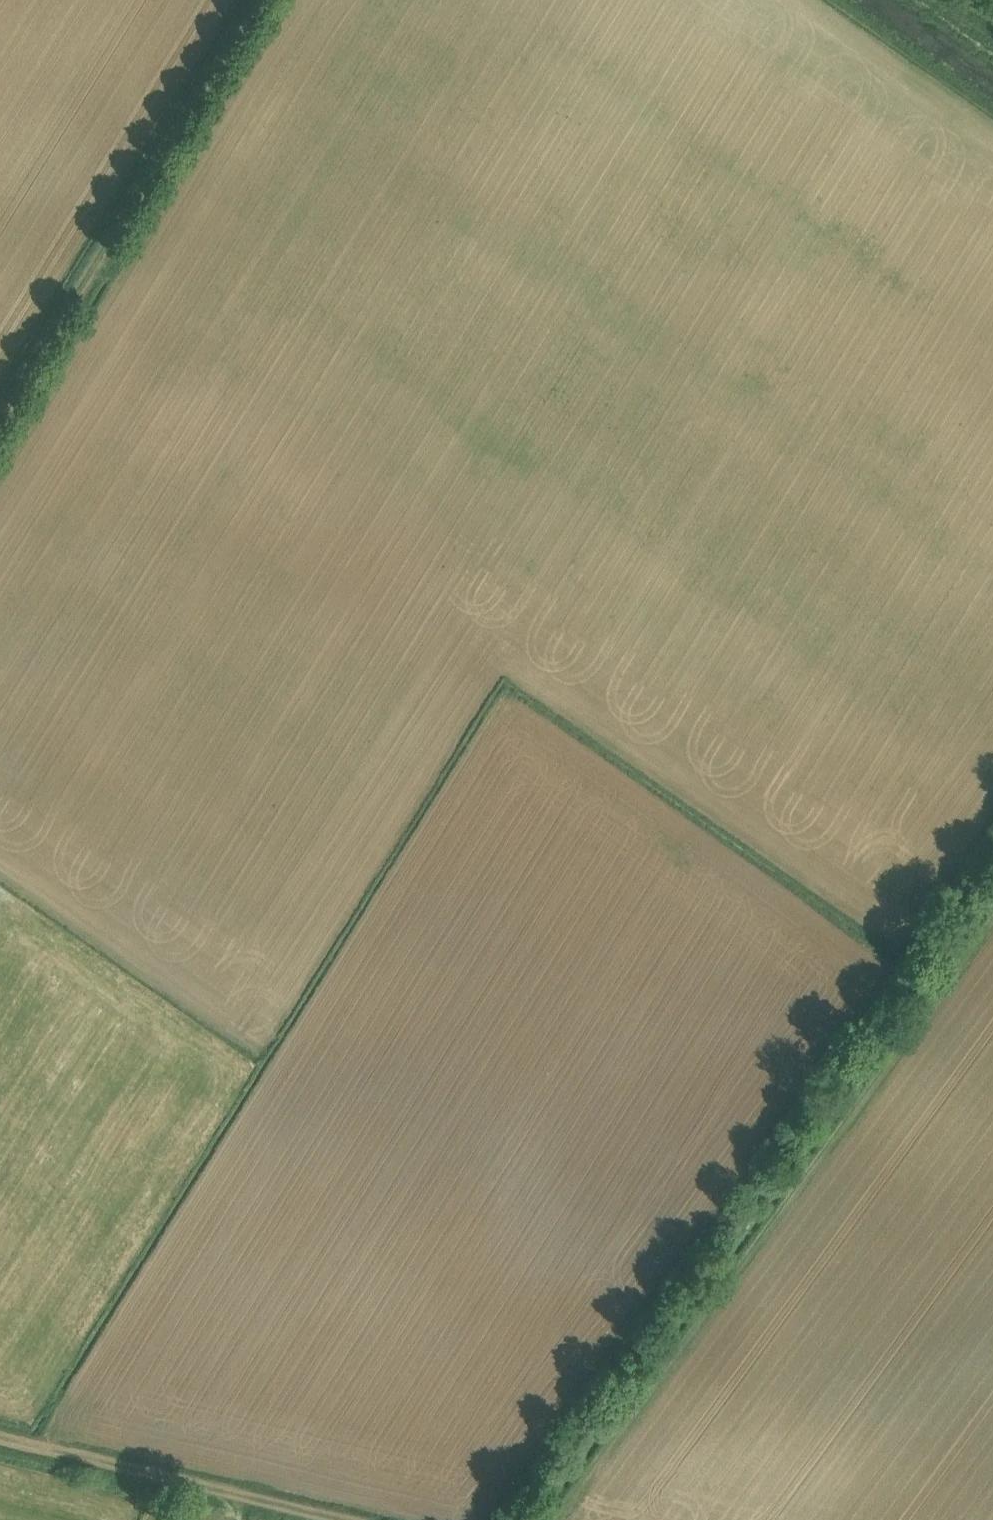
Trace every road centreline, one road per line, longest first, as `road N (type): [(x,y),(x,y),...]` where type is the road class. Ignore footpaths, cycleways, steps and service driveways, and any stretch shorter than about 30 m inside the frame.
road 1 (track): [(251,0),(0,413)]
road 2 (track): [(315,1519),(0,1444)]

